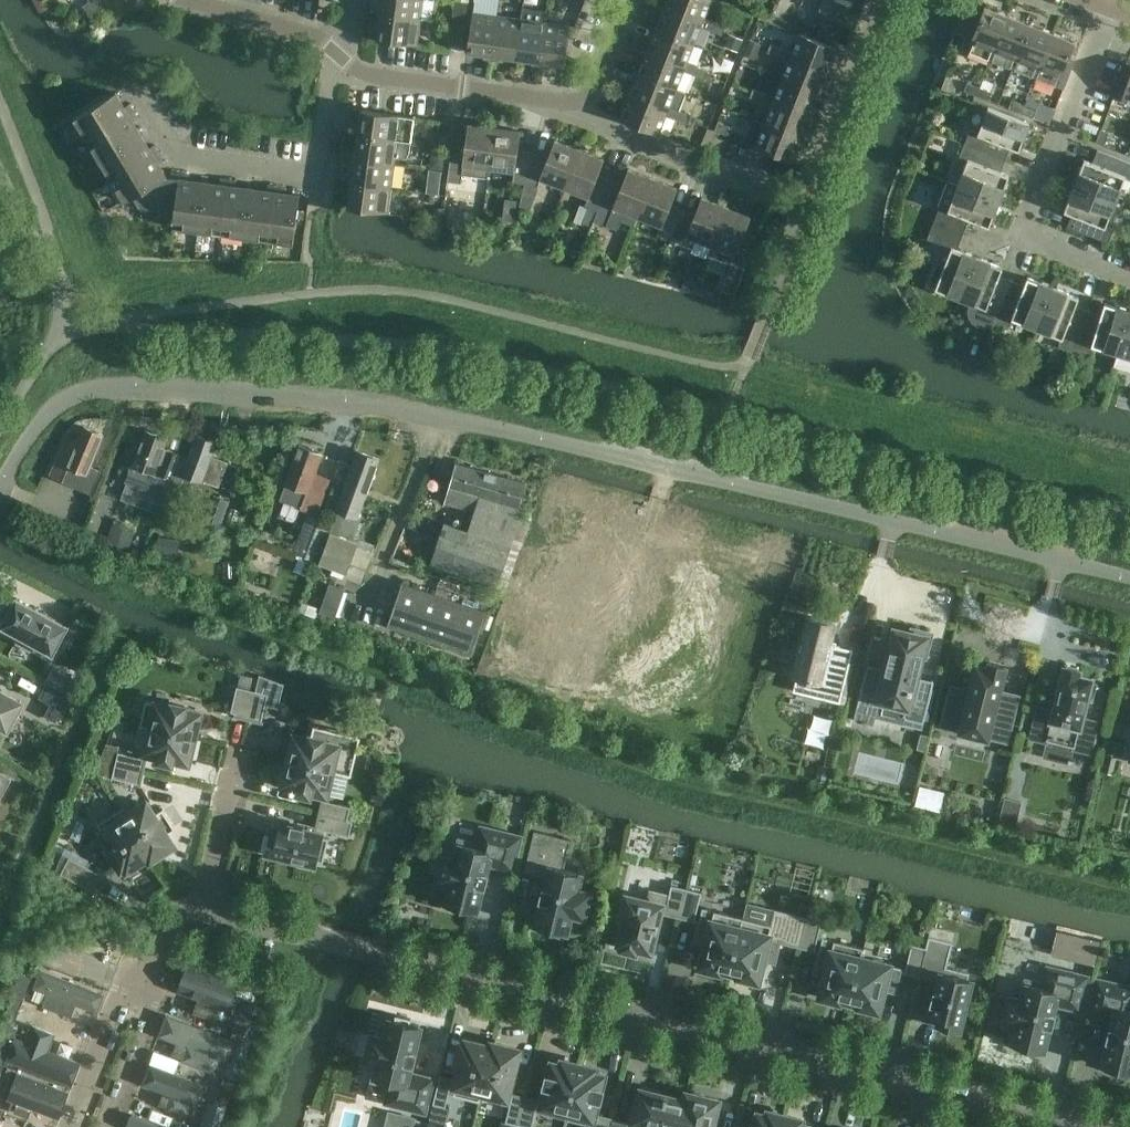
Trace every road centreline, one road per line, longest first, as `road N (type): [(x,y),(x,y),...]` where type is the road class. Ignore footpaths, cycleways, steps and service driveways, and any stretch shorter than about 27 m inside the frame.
road 1 (unclassified): [(0,482),(48,411),(66,395),(100,387),(376,402),(1129,579)]
road 2 (residential): [(1091,1126),(205,908)]
road 3 (residential): [(1108,9),(1024,234),(1129,267)]
road 4 (residential): [(137,88),(181,161),(318,176),(332,76),(342,60)]
road 5 (residential): [(798,205),(588,121),(581,104)]
road 6 (residential): [(581,104),(464,90),(342,60)]
road 7 (residential): [(150,967),(131,968),(70,1126)]
road 8 (residential): [(108,1126),(163,980),(150,967)]
road 9 (residential): [(342,60),(314,36),(187,0)]
road 10 (residential): [(241,753),(205,908)]

